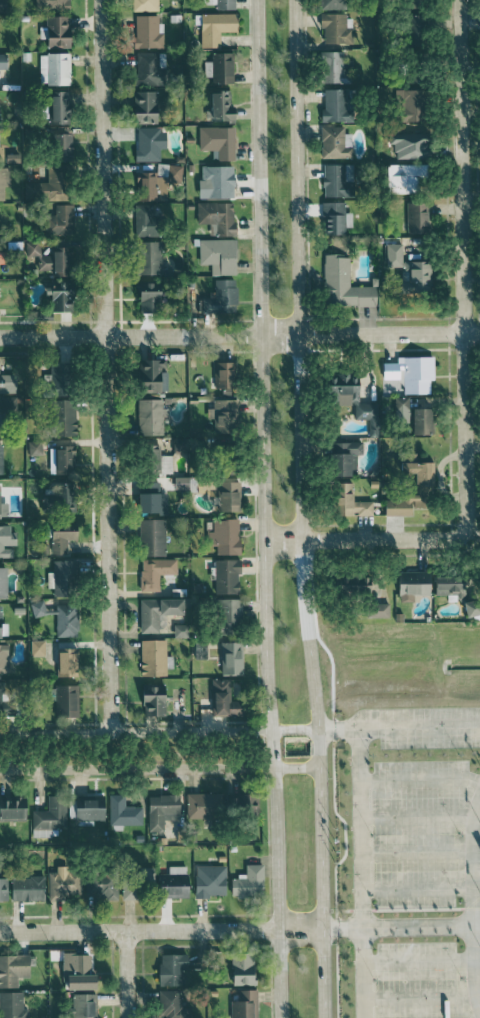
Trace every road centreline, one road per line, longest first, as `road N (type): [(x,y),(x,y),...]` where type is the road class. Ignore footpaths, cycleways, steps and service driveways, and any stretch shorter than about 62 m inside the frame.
road 1 (secondary): [(320,770),(304,597),(294,0)]
road 2 (secondary): [(258,0),(264,539),(276,769)]
road 3 (residential): [(100,0),(112,733)]
road 4 (residential): [(461,0),(467,538)]
road 5 (residential): [(0,338),(479,334)]
road 6 (residential): [(0,931),(278,929)]
road 7 (residential): [(0,772),(276,769)]
road 8 (residential): [(272,730),(0,734)]
road 9 (secondary): [(276,769),(280,1017)]
road 10 (secondary): [(323,1017),(320,770)]
road 11 (residential): [(264,539),(467,538)]

